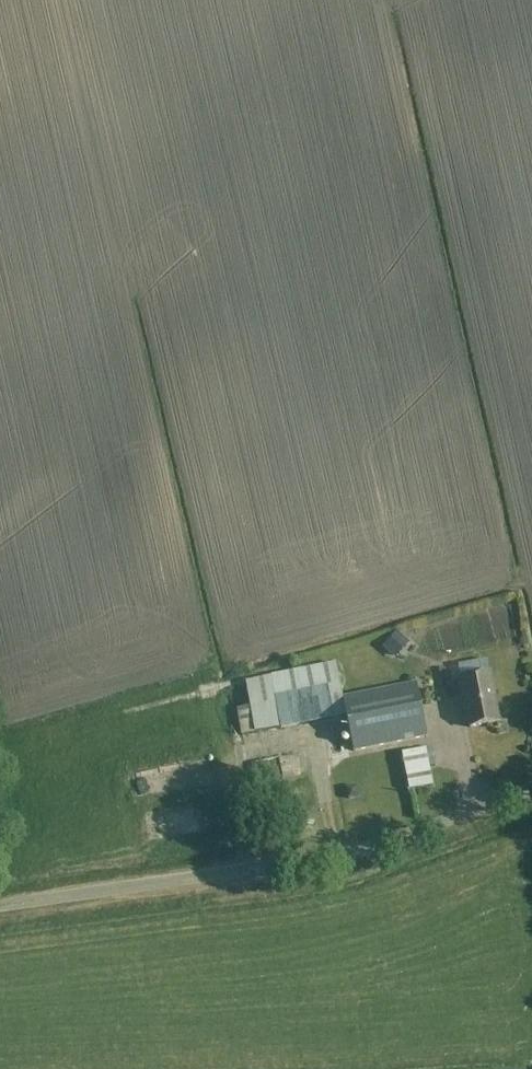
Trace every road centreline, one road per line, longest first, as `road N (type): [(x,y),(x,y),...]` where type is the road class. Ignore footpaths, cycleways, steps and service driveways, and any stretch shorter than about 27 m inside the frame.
road 1 (unclassified): [(0,909),(372,851),(531,794)]

